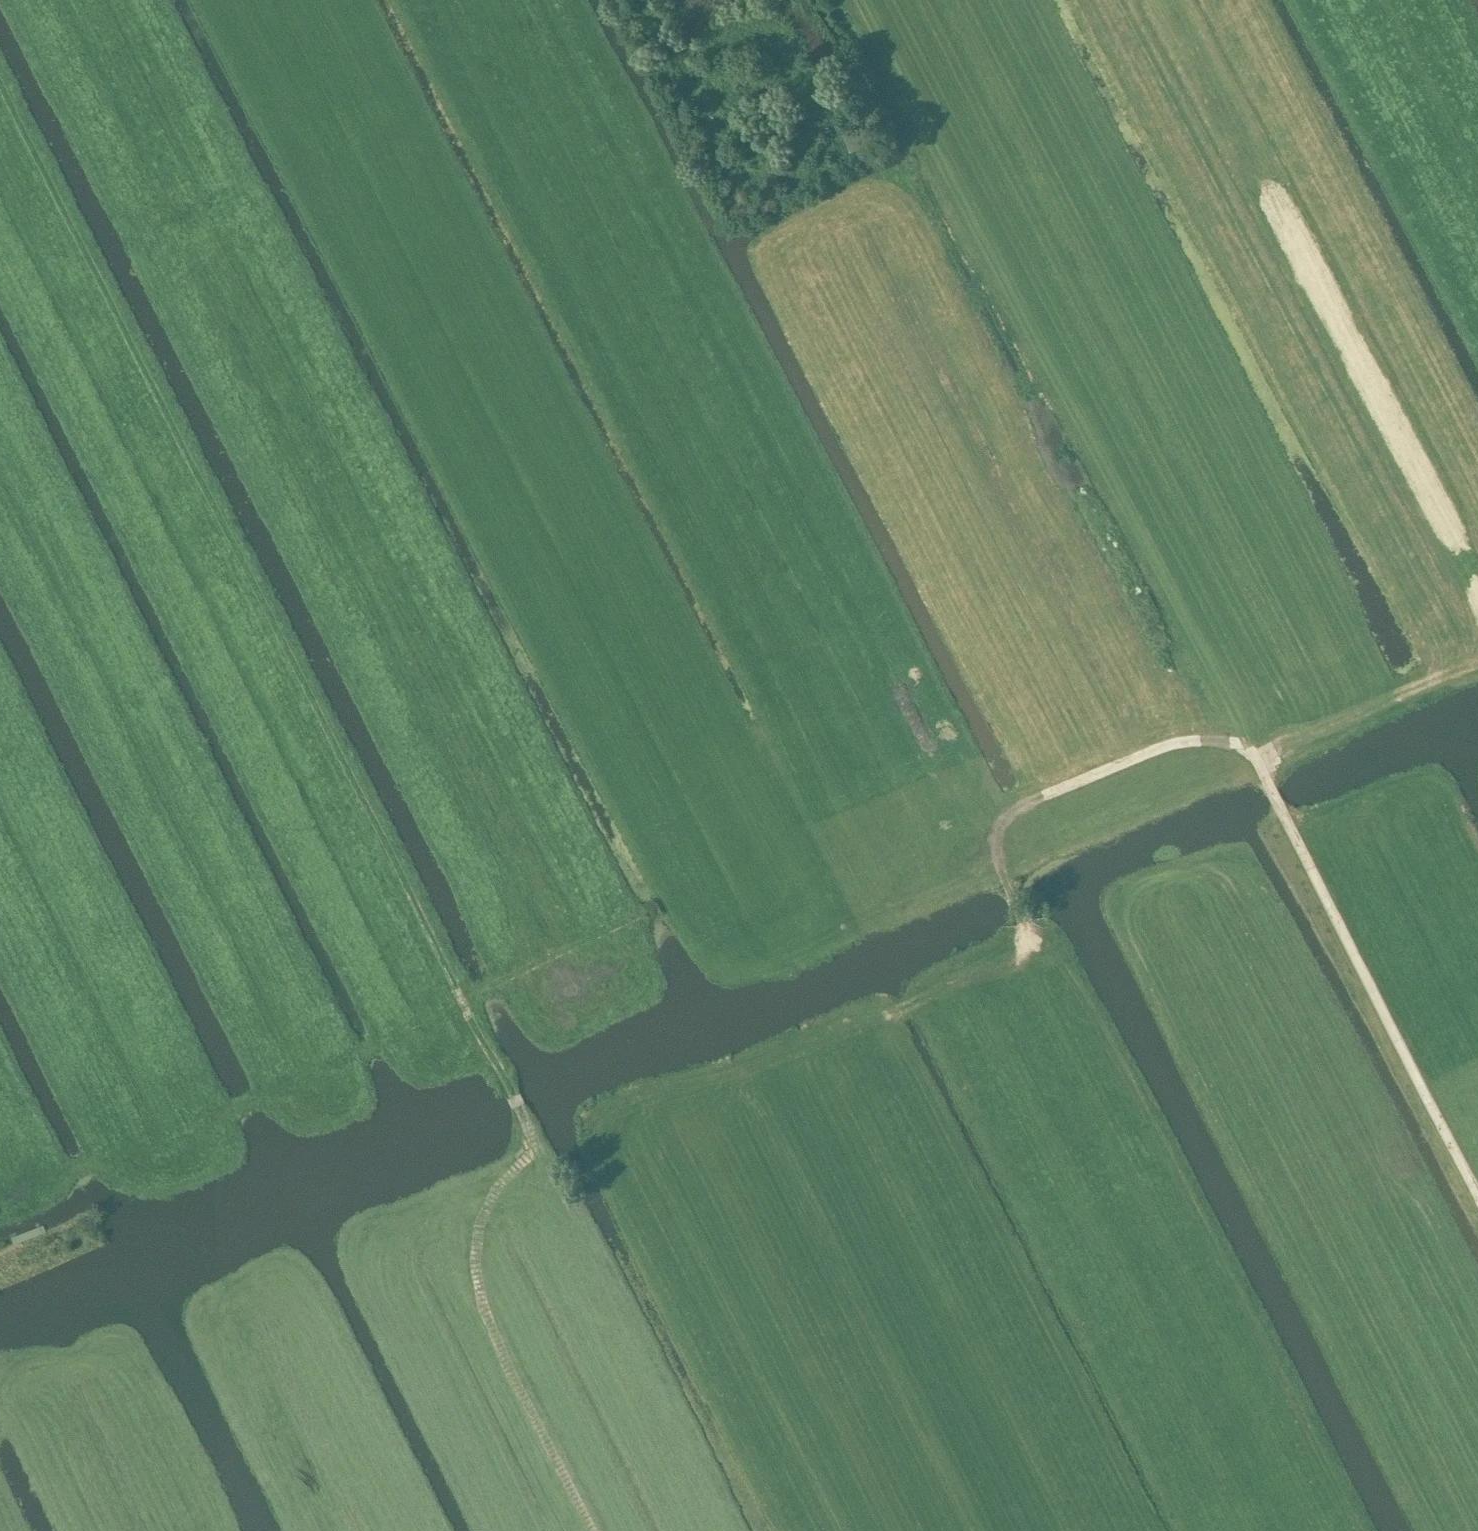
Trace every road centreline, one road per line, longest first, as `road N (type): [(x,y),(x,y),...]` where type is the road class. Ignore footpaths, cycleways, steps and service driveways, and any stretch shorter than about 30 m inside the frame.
road 1 (track): [(591,1530),(508,1369),(474,1264),(482,1218),(523,1161),(531,1136),(0,75)]
road 2 (track): [(1477,1191),(1247,748),(1175,743),(1014,810),(997,848),(1004,877)]
road 3 (track): [(1477,436),(1252,0)]

